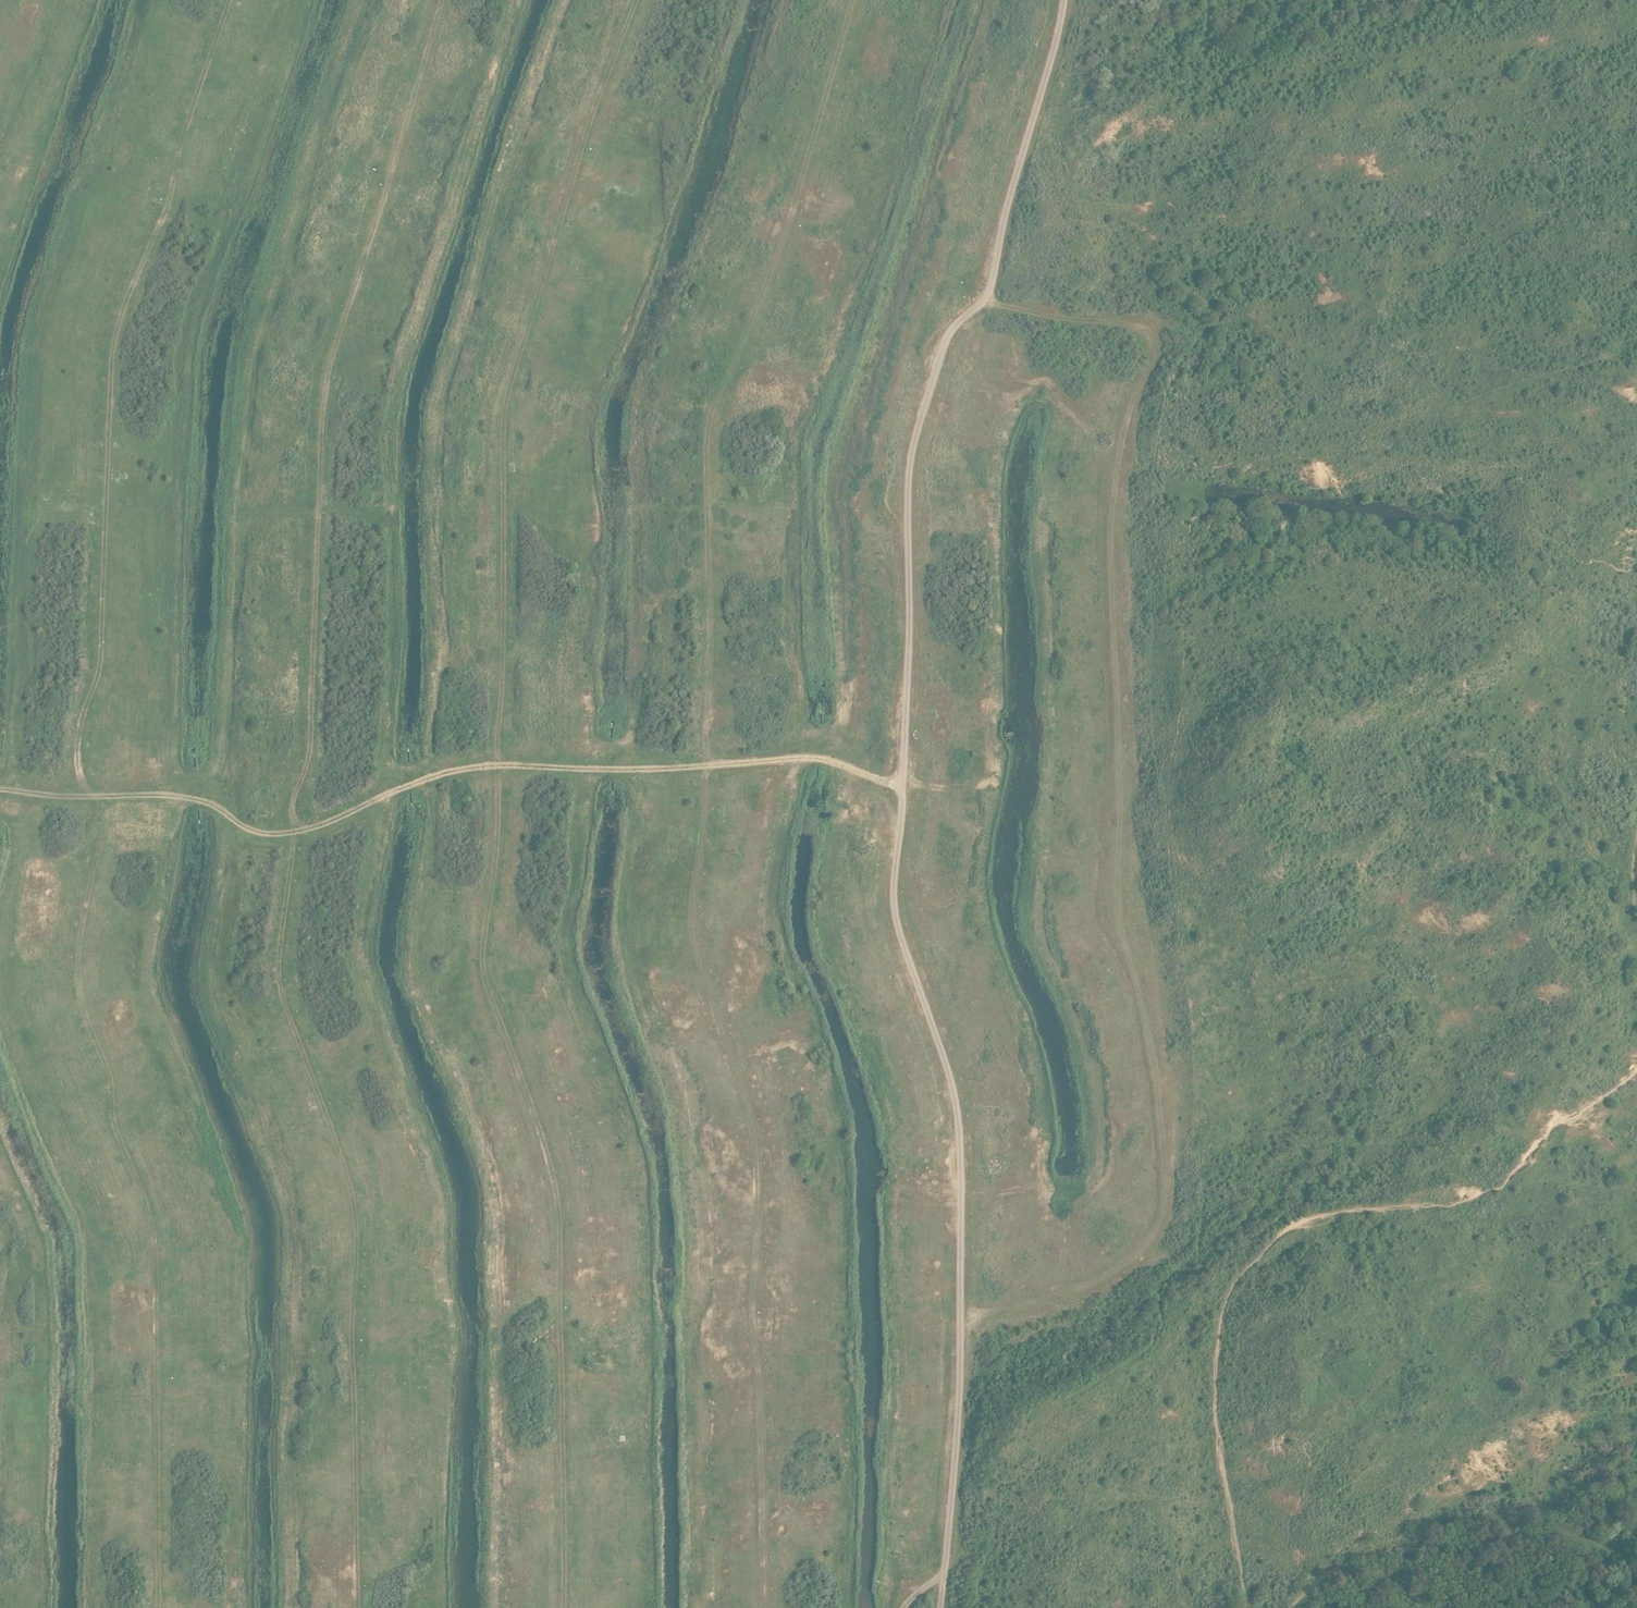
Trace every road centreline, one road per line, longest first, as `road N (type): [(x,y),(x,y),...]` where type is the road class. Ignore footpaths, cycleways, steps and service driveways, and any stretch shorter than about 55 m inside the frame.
road 1 (unclassified): [(941,1607),(965,1336),(953,1099),(899,931),(892,885),(908,687),(907,492),(945,343),(961,319),(990,299),(1001,229),(1064,0)]
road 2 (track): [(160,1607),(155,1240),(116,1123),(113,1083),(81,1006),(85,900),(104,798),(86,779),(79,745),(100,663),(113,347),(231,0)]
road 3 (track): [(767,1607),(755,1137),(691,943),(707,794),(706,459),(710,425),(765,285),(854,0)]
road 4 (track): [(360,1607),(353,1342),(360,1231),(349,1175),(279,974),(280,921),(311,736),(324,389),(442,0)]
road 5 (track): [(965,1336),(984,1320),(1123,1272),(1143,1253),(1156,1185),(1150,1032),(1112,739),(1107,484),(1087,431),(1067,404),(992,384),(985,369),(990,299)]
road 6 (track): [(0,794),(203,800),(251,831),(273,834),(467,769),(816,756),(901,788)]
road 7 (track): [(498,767),(489,958),(500,1021),(553,1170),(561,1225),(567,1607)]
road 8 (track): [(498,767),(506,432),(516,373),(638,0)]

